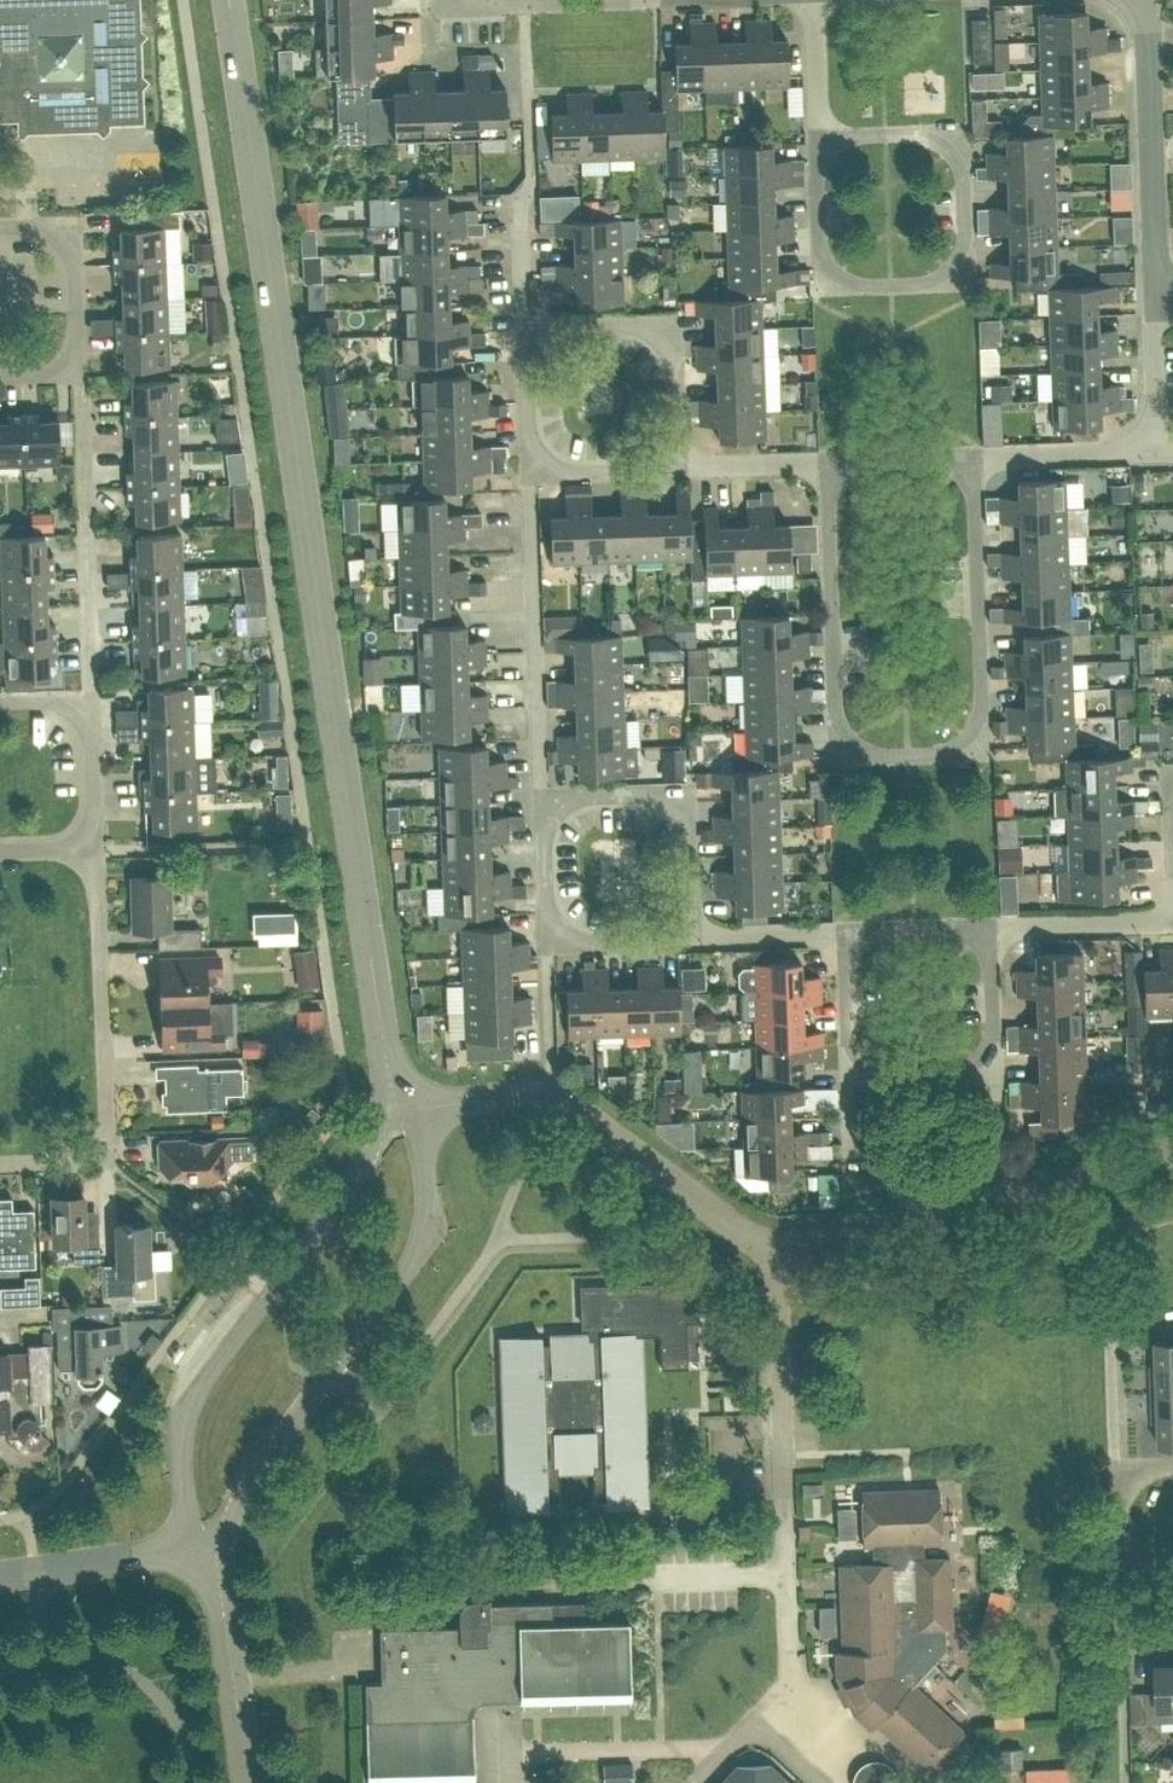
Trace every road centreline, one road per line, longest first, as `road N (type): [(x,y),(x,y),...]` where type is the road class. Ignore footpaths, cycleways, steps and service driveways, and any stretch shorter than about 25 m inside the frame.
road 1 (tertiary): [(393,1077),(232,0)]
road 2 (residential): [(974,455),(983,726),(958,752),(861,757),(835,728),(830,470)]
road 3 (tertiary): [(387,1108),(379,1140),(347,1191),(188,1414),(181,1463),(198,1547)]
road 4 (tertiary): [(219,1541),(227,1515),(417,1252),(426,1205),(406,1105)]
road 5 (residential): [(817,135),(818,244),(833,274),(857,285),(927,283),(949,268),(964,241),(961,172),(936,139),(885,133)]
road 6 (residential): [(0,1160),(108,1155),(98,849),(82,835)]
road 7 (residential): [(775,1253),(1172,1153)]
road 8 (residential): [(77,715),(92,690),(79,377)]
road 9 (residential): [(538,796),(528,473)]
road 10 (residential): [(787,1572),(775,1253)]
road 11 (residential): [(518,1093),(578,1109),(775,1253)]
road 12 (residential): [(1154,305),(1146,0)]
road 13 (residential): [(676,469),(674,360),(654,335),(628,323),(523,328)]
road 14 (residential): [(693,938),(595,946),(562,929),(543,898),(538,796)]
road 15 (residential): [(693,938),(688,833),(671,808),(645,793),(538,796)]
road 16 (residential): [(787,1572),(565,1577)]
road 17 (tertiary): [(248,1782),(209,1572)]
road 18 (residential): [(79,377),(75,272),(58,240),(34,226),(0,226)]
road 19 (tertiary): [(0,1576),(198,1547)]
road 20 (residential): [(656,0),(480,8),(466,0)]
road 21 (residential): [(974,455),(1159,447)]
road 22 (residential): [(1172,919),(995,925)]
road 23 (residential): [(818,1782),(753,1722),(695,1782)]
road 24 (residential): [(676,469),(811,463),(830,470)]
road 25 (residential): [(847,1078),(1000,1074)]
road 26 (residential): [(995,925),(844,934)]
road 27 (residential): [(844,934),(693,938)]
road 28 (residential): [(1000,1074),(995,925)]
road 29 (residential): [(528,473),(676,469)]
road 30 (residential): [(830,470),(850,459),(974,455)]
road 31 (residential): [(528,473),(523,328)]
road 32 (residential): [(847,1078),(844,934)]
road 33 (residential): [(1159,447),(1154,305)]
road 34 (residential): [(1122,1564),(1123,1475),(1172,1467)]
road 35 (residential): [(817,135),(813,0)]
road 36 (residential): [(523,328),(522,200)]
road 37 (residential): [(82,835),(97,797),(95,749),(77,715)]

